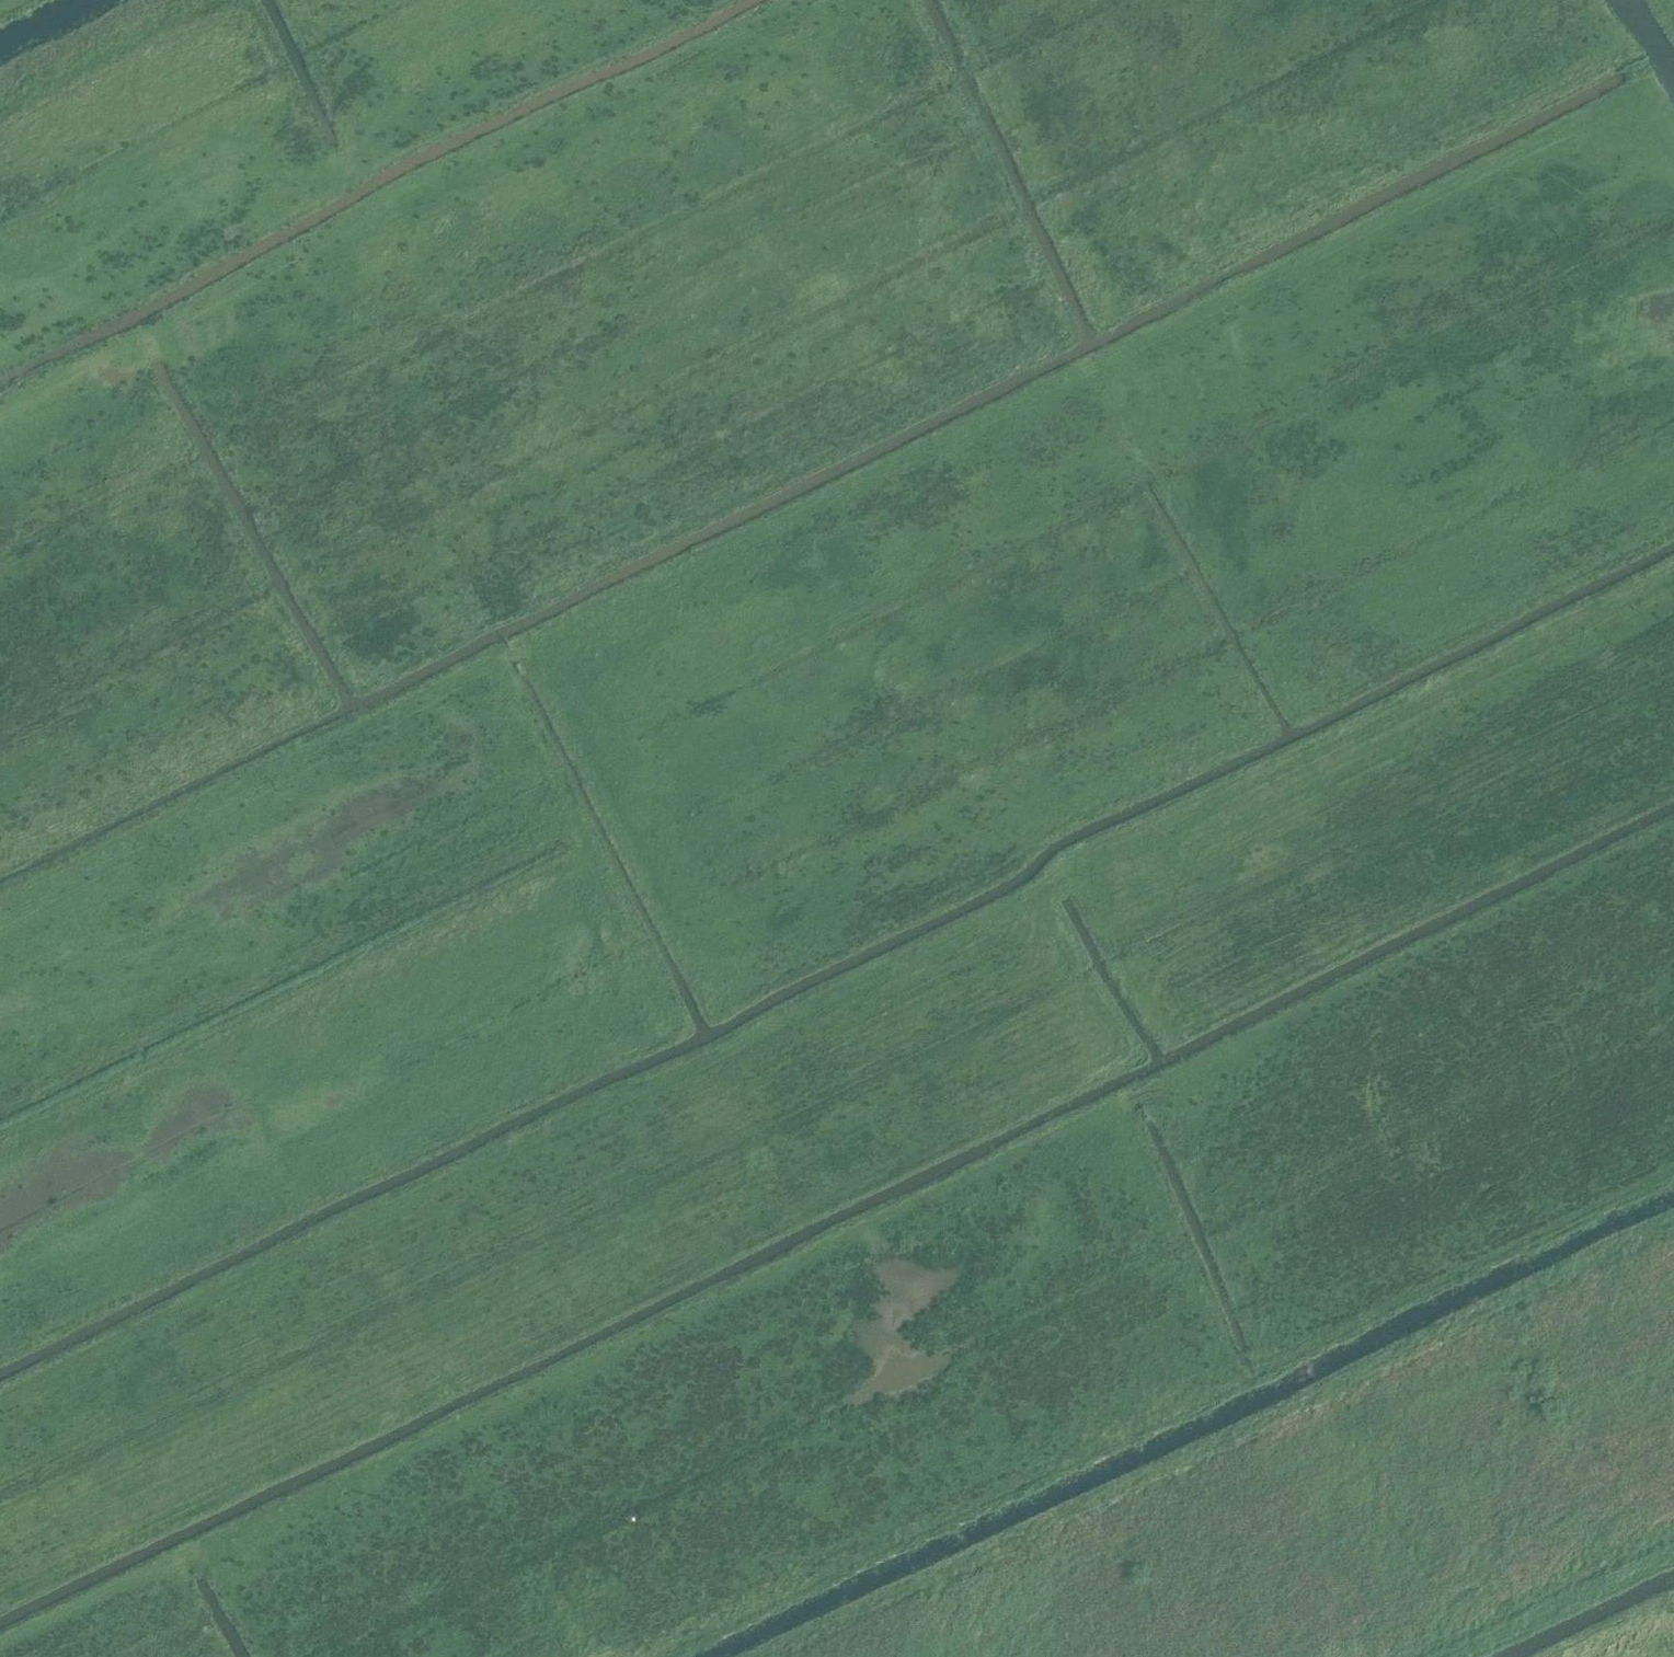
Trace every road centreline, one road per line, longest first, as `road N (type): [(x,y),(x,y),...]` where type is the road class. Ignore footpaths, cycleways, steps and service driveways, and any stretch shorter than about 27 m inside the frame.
road 1 (track): [(1673,1547),(1438,1656)]

